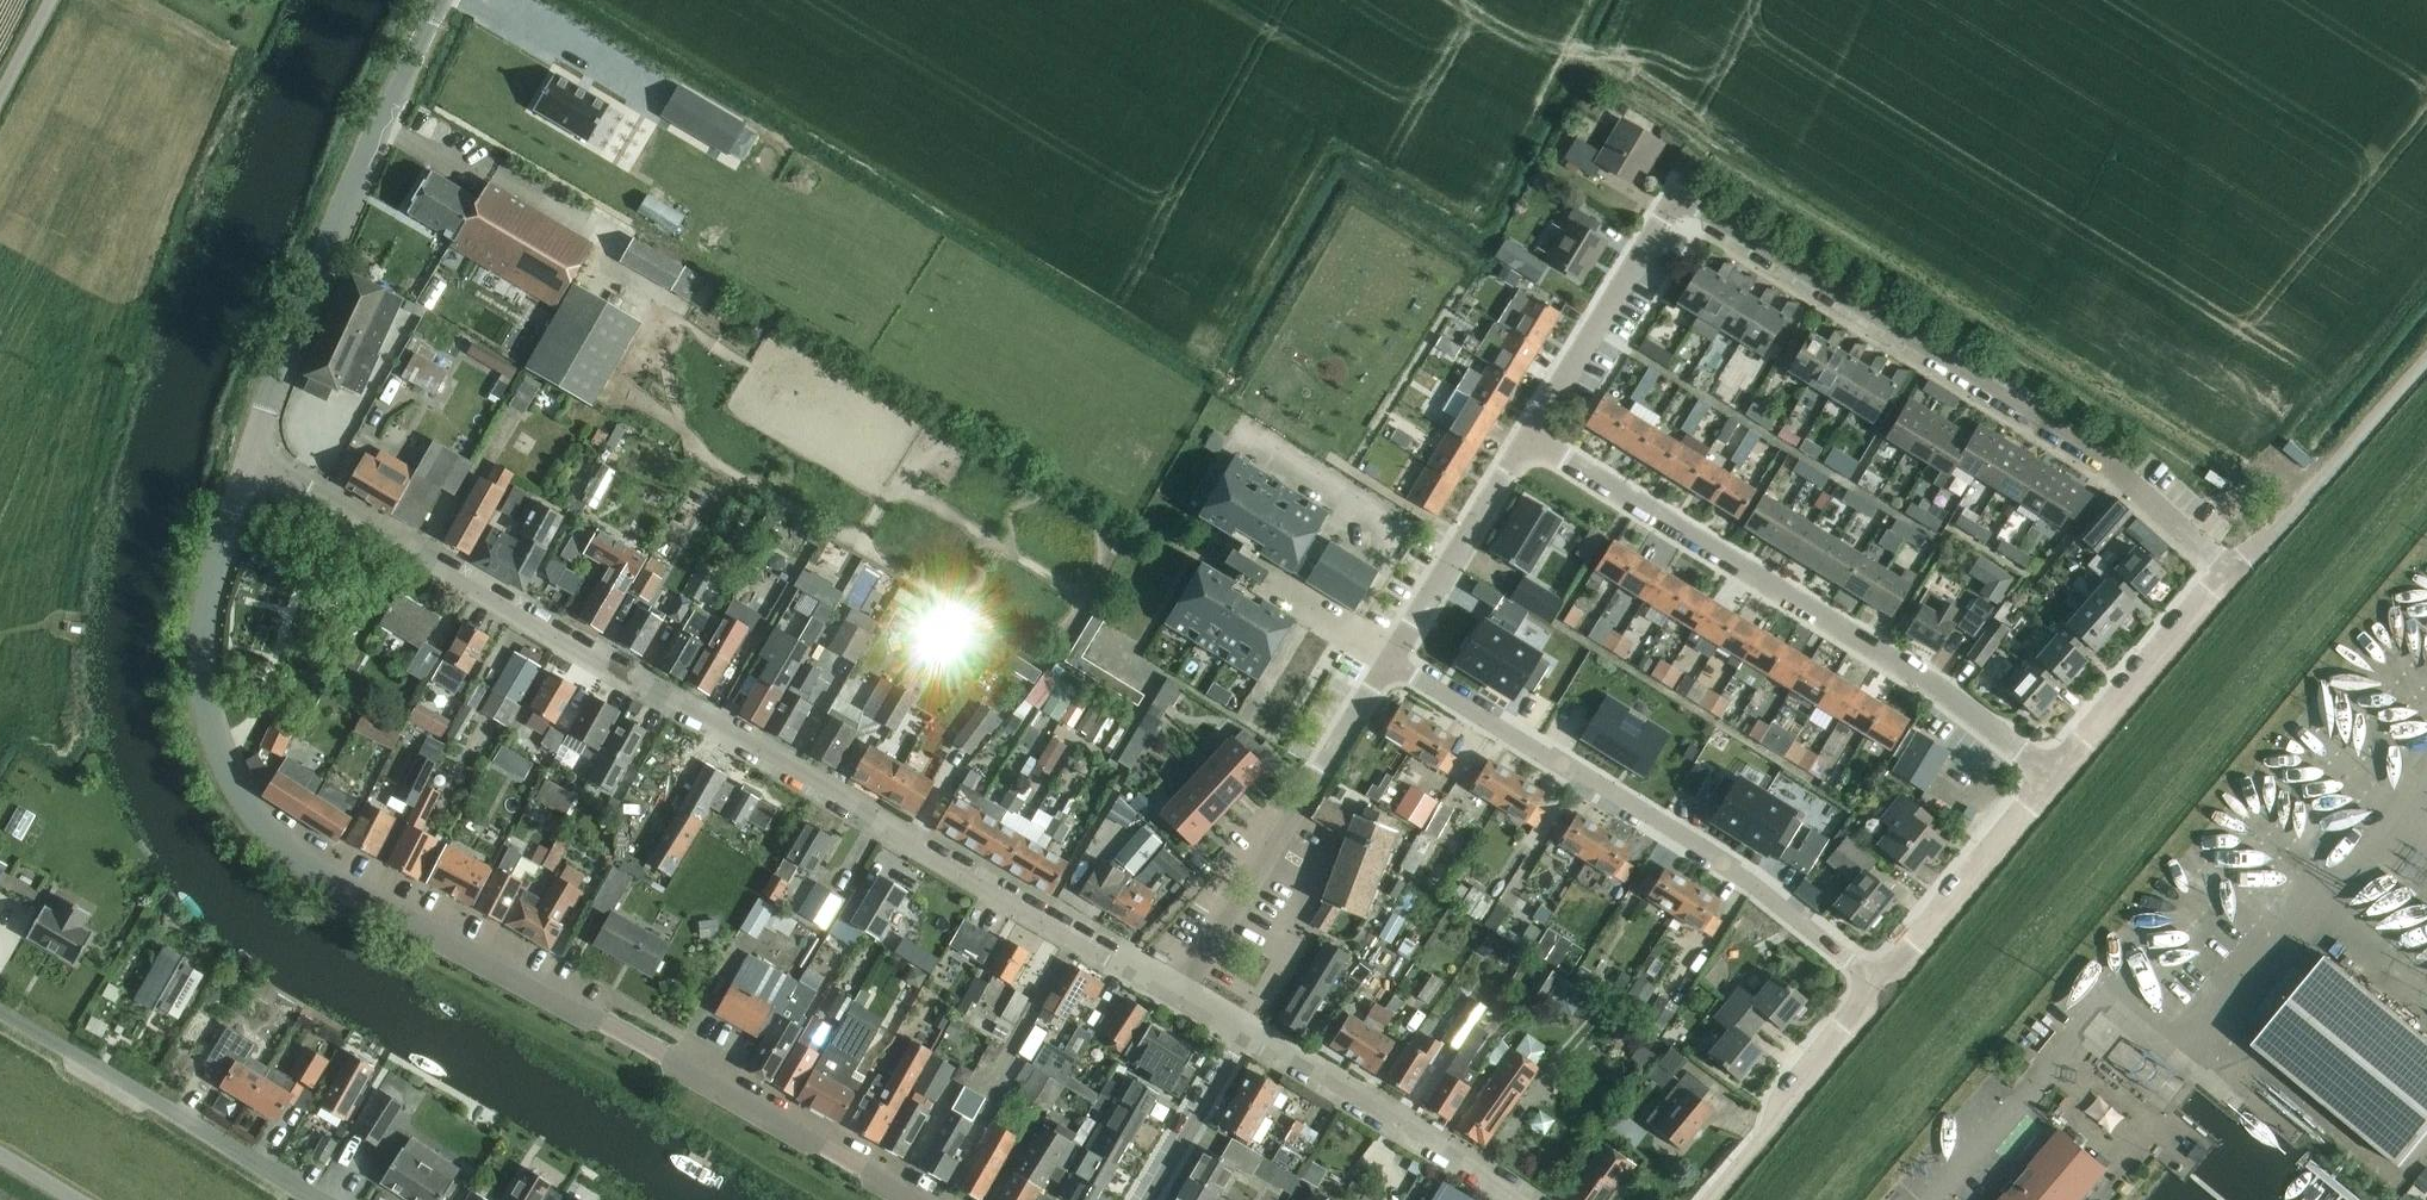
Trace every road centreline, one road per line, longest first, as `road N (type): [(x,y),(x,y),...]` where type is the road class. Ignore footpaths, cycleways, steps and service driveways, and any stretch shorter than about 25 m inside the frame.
road 1 (unclassified): [(912,1199),(339,885),(292,856),(250,809),(221,757),(202,669),(213,582),(251,453)]
road 2 (residential): [(1178,999),(251,453)]
road 3 (residential): [(2227,569),(2118,472),(1676,198)]
road 4 (residential): [(2055,776),(1532,436)]
road 5 (residential): [(1876,982),(1728,866),(1389,661)]
road 6 (unclassified): [(251,453),(352,185),(423,35)]
road 7 (residential): [(1178,999),(1389,661)]
road 8 (residential): [(320,1199),(0,1009)]
road 9 (residential): [(1522,1199),(1243,1036)]
road 10 (unclassified): [(2227,569),(2426,364)]
road 11 (residential): [(1532,436),(1676,198)]
road 12 (unclassified): [(1708,1199),(1876,982)]
road 13 (unclassified): [(1876,982),(2055,776)]
road 14 (unclassified): [(2055,776),(2227,569)]
road 15 (residential): [(1389,661),(1532,436)]
road 16 (residential): [(1149,1199),(1243,1036)]

